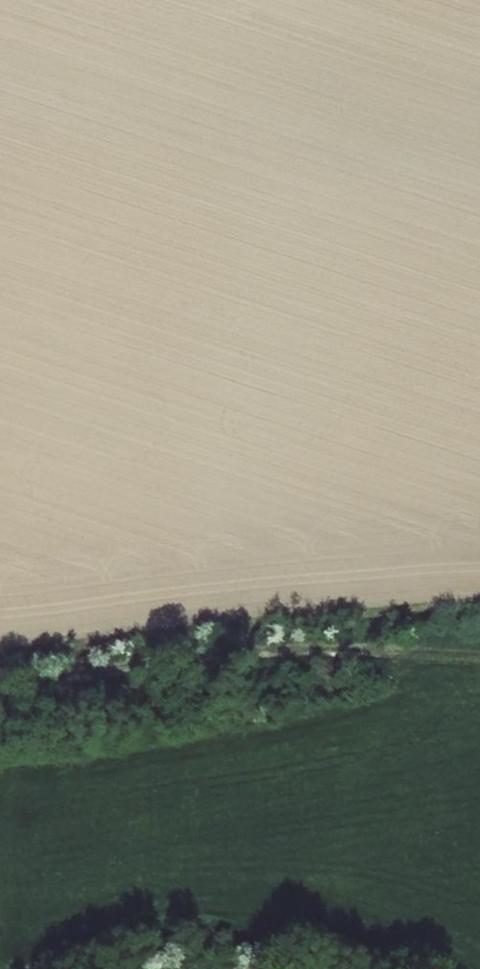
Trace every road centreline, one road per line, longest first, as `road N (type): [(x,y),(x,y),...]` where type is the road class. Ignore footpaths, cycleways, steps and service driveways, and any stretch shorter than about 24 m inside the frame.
road 1 (track): [(0,633),(255,609),(474,600)]

